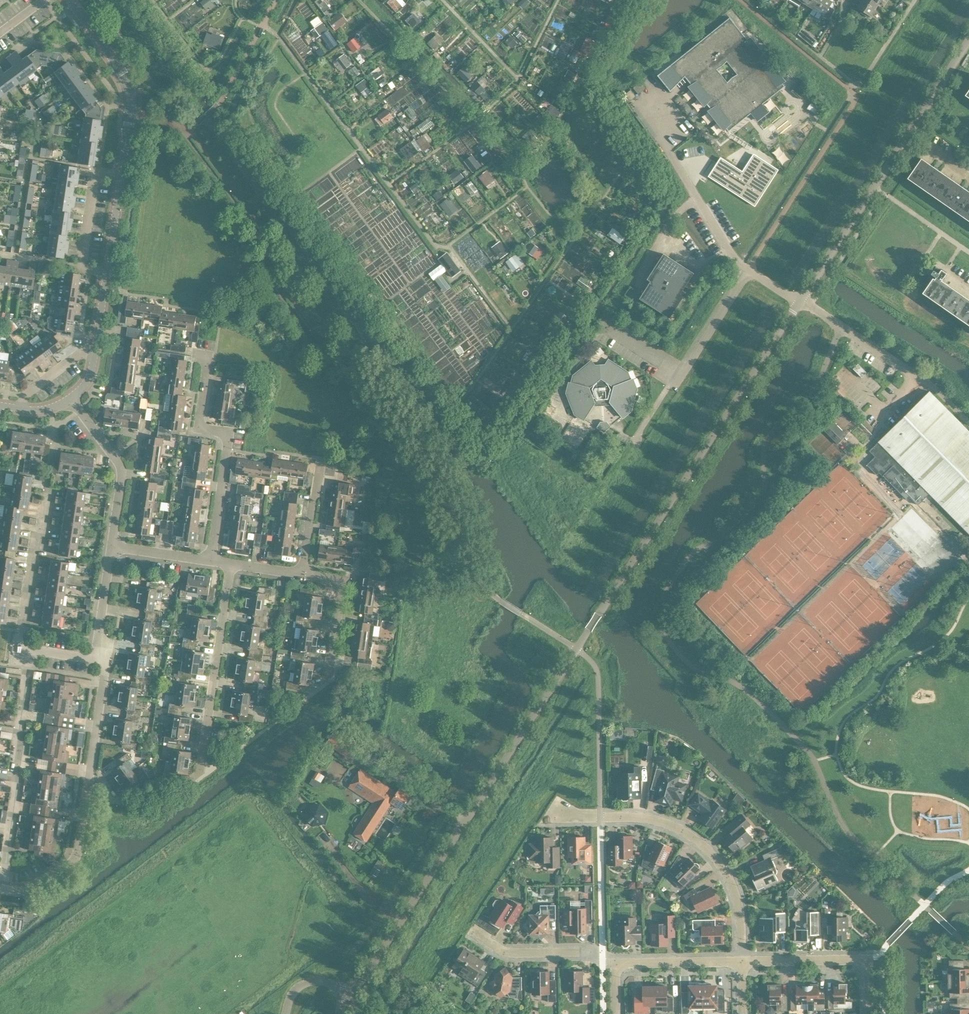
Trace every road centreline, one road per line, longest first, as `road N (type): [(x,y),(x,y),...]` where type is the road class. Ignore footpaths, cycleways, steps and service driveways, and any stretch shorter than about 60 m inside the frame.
road 1 (unclassified): [(350,998),(799,302)]
road 2 (residential): [(799,302),(968,40)]
road 3 (residential): [(2,888),(42,891),(72,868),(102,658)]
road 4 (residential): [(741,963),(734,890),(699,841),(640,818),(575,818),(563,809)]
road 5 (residential): [(20,646),(27,666),(2,888)]
road 6 (residential): [(211,560),(226,449),(221,434),(199,421),(208,355)]
road 7 (residential): [(201,778),(231,563)]
road 8 (residential): [(609,328),(681,374),(748,270)]
road 9 (tertiary): [(72,0),(128,84),(121,175)]
road 10 (residential): [(869,1013),(868,958),(741,963)]
road 11 (residential): [(112,545),(118,466),(71,398)]
road 12 (residential): [(20,646),(48,490)]
road 13 (residential): [(615,966),(603,953),(518,954),(475,935)]
road 14 (residential): [(107,272),(82,268),(95,173),(121,175)]
road 15 (residential): [(748,270),(668,152)]
road 16 (residential): [(918,376),(799,302)]
road 17 (residential): [(328,681),(340,579),(305,574)]
road 18 (residential): [(741,963),(615,966)]

